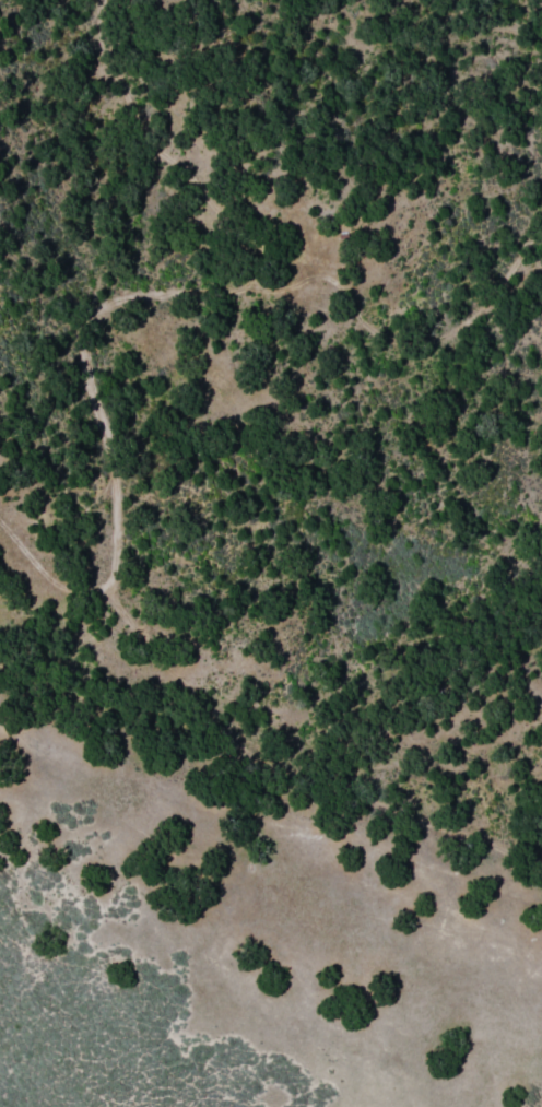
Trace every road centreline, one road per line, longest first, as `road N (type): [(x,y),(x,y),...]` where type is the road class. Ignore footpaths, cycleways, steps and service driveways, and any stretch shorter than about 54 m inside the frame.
road 1 (track): [(0,531),(54,581),(99,587),(105,470),(75,355),(75,332),(96,308),(123,297),(237,290),(315,271),(370,335),(419,344),(487,295),(541,213)]
road 2 (track): [(541,898),(251,810),(122,721),(0,673)]
road 3 (track): [(541,867),(231,751),(99,587)]
road 4 (residential): [(315,271),(259,251),(202,204),(117,93),(96,0)]

